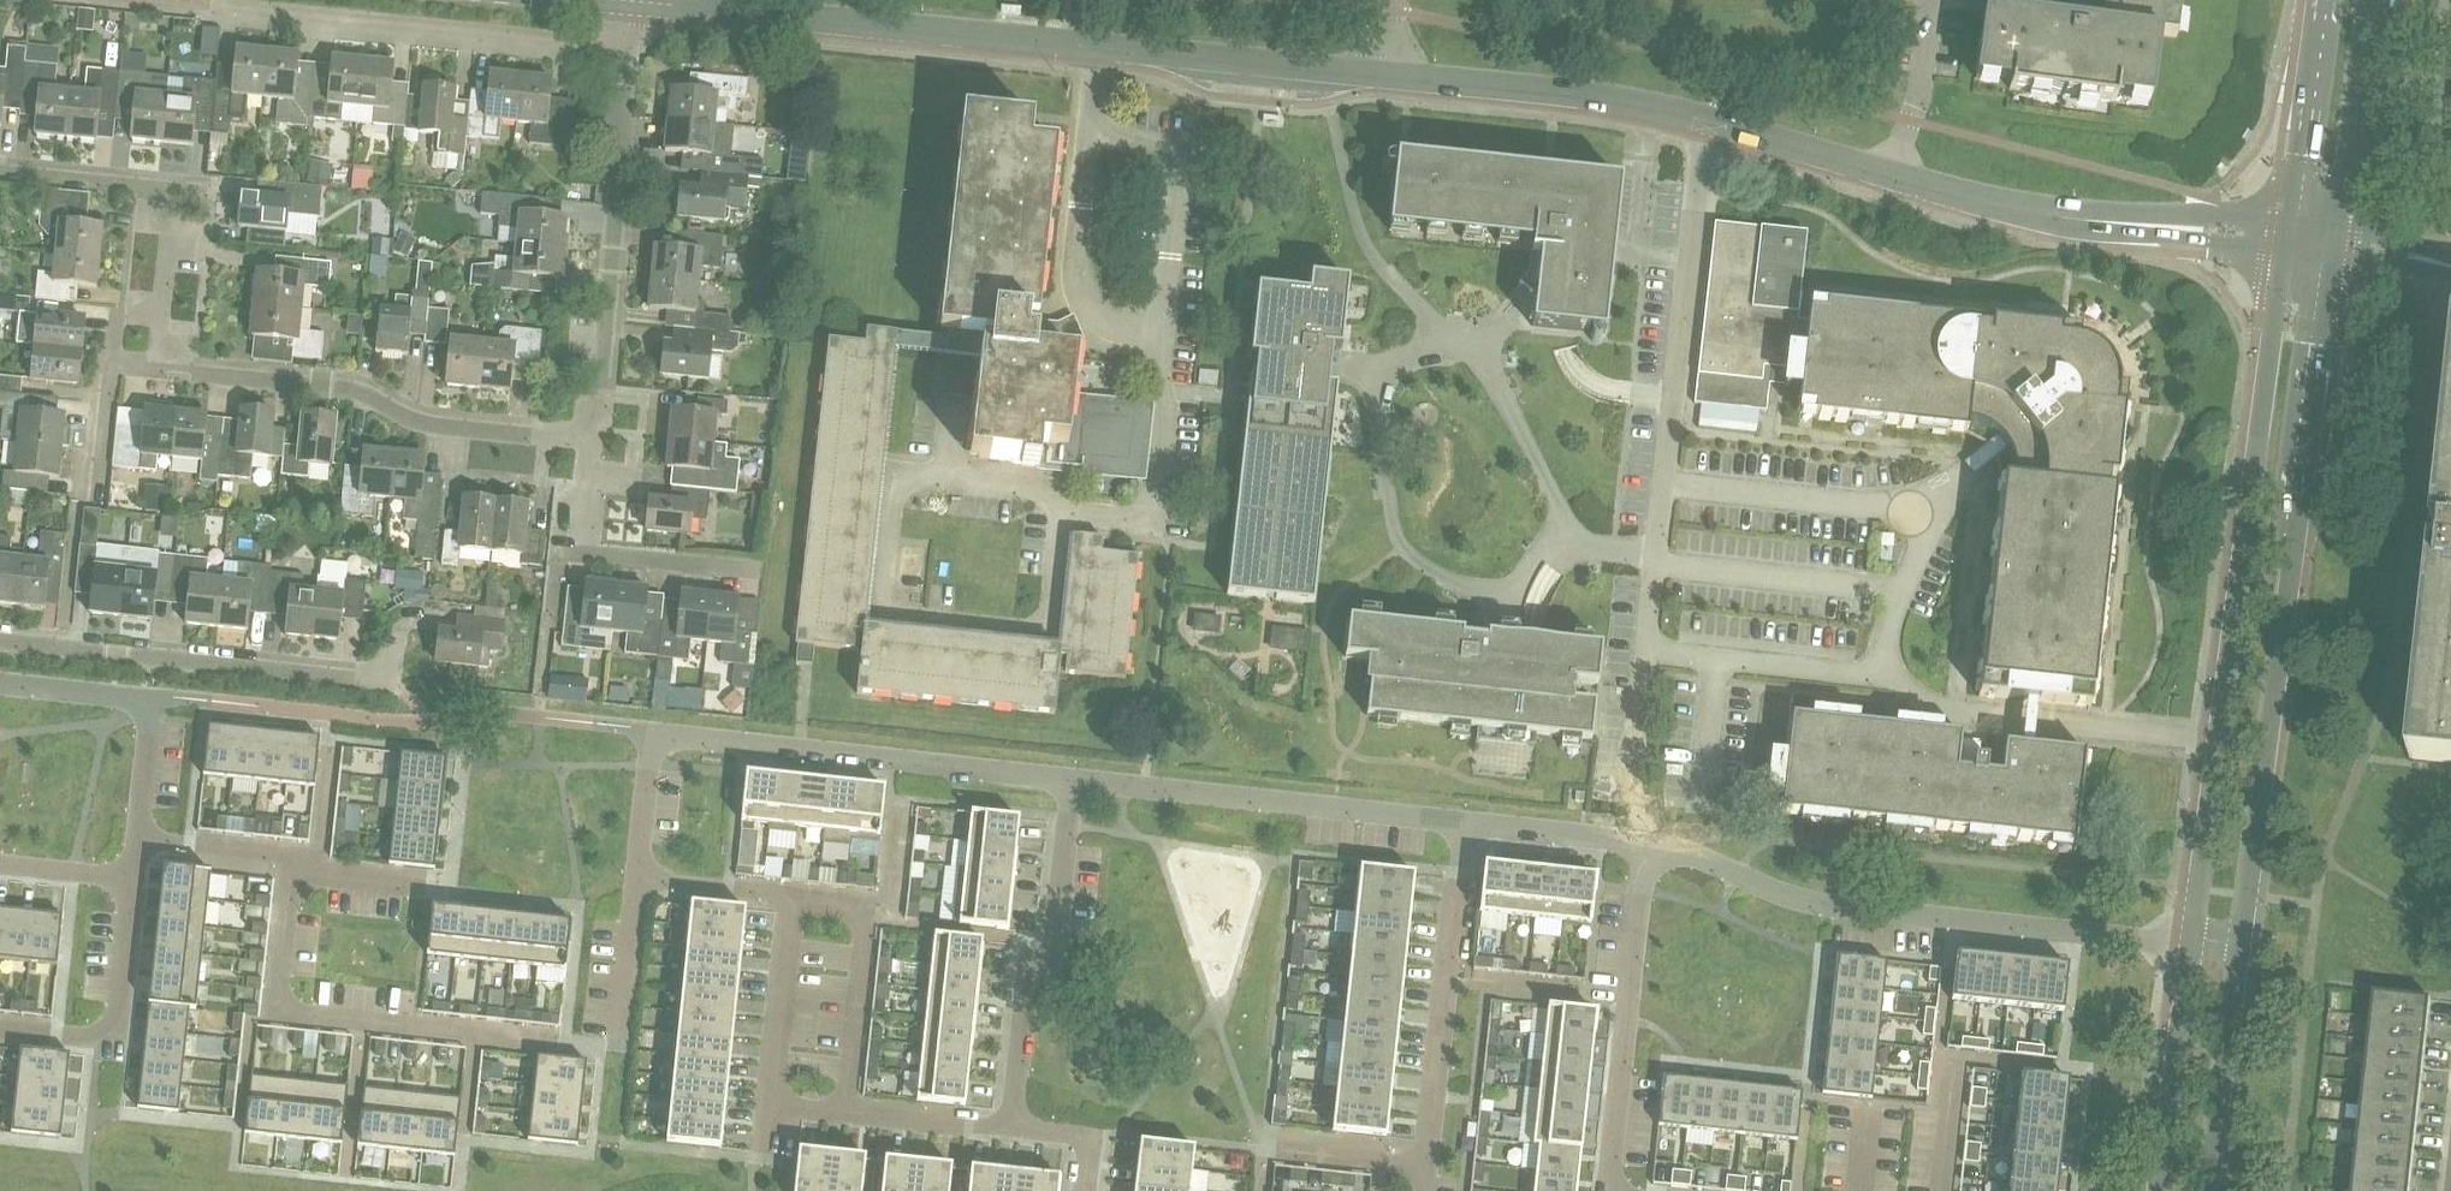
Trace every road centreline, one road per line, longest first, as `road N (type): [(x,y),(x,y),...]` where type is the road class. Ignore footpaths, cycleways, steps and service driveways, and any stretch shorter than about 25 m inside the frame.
road 1 (tertiary): [(2243,949),(2342,244)]
road 2 (tertiary): [(2290,239),(2192,944)]
road 3 (residential): [(1074,778),(654,732),(641,886)]
road 4 (residential): [(2192,944),(1816,904),(1645,842)]
road 5 (tertiary): [(627,0),(1096,52)]
road 6 (residential): [(949,477),(917,473),(895,489),(883,600),(898,616),(1031,631),(1048,616),(1060,509)]
road 7 (residential): [(1660,567),(1709,127)]
road 8 (residential): [(594,441),(426,424),(347,388),(161,372)]
road 9 (residential): [(290,872),(274,1011),(569,1043)]
road 10 (residential): [(214,4),(625,47)]
road 11 (tertiary): [(1894,179),(2058,217),(2290,239)]
road 12 (residential): [(398,688),(0,642)]
road 13 (residential): [(1467,823),(1074,778)]
road 14 (residential): [(594,441),(625,47)]
road 15 (residential): [(1015,1128),(1030,981),(1059,943),(1074,778)]
road 16 (residential): [(0,177),(176,193),(161,372)]
road 17 (residential): [(1645,842),(1609,1190)]
road 18 (residential): [(1467,823),(1430,1166)]
road 19 (tertiary): [(1386,79),(1598,104),(1709,127)]
road 20 (residential): [(763,577),(585,557),(594,441)]
road 21 (residential): [(0,681),(150,696),(135,836)]
road 22 (tertiary): [(1096,52),(1386,79)]
road 23 (residential): [(131,877),(115,1039),(0,1027)]
road 24 (residential): [(1060,509),(1149,518),(1168,330)]
road 25 (residential): [(792,902),(868,910),(847,1110)]
road 26 (residential): [(847,1110),(771,1102),(792,902)]
road 27 (residential): [(1089,140),(1076,262),(1084,290),(1114,323),(1168,330)]
road 28 (tertiary): [(2192,944),(2159,1190)]
road 29 (tertiary): [(2342,244),(2374,0)]
road 30 (tertiary): [(2207,1190),(2243,949)]
road 31 (tertiary): [(2322,0),(2290,239)]
road 32 (tertiary): [(1709,127),(1894,179)]
road 33 (residential): [(1894,179),(1937,0)]
road 34 (residential): [(1645,842),(1467,823)]
road 35 (residential): [(161,372),(110,368),(98,494)]
road 36 (residential): [(135,836),(292,853),(290,872)]
road 37 (residential): [(847,1110),(1015,1128)]
road 38 (residential): [(641,886),(623,1048)]
road 39 (residential): [(1430,1166),(1278,1149)]
road 40 (residential): [(641,886),(792,902)]
road 41 (residential): [(1015,1128),(1092,1136),(1087,1190)]
road 42 (residential): [(131,877),(0,864)]
road 43 (residential): [(290,872),(417,886)]
road 44 (residential): [(1939,1190),(1952,1064)]

